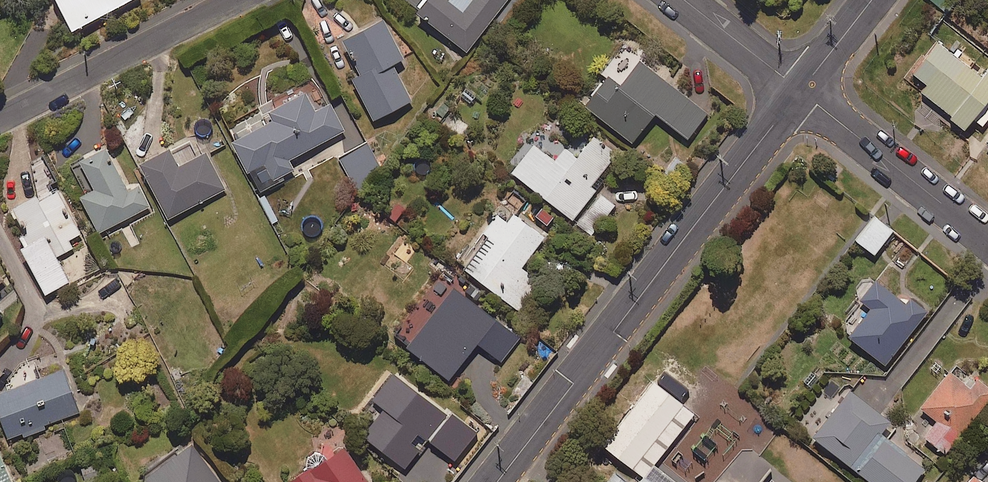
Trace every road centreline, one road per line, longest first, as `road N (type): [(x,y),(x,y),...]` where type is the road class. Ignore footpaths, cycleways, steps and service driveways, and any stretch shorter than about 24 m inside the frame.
road 1 (tertiary): [(497,481),(800,91)]
road 2 (residential): [(0,120),(238,0)]
road 3 (residential): [(987,239),(800,91)]
road 4 (residential): [(800,91),(685,0)]

